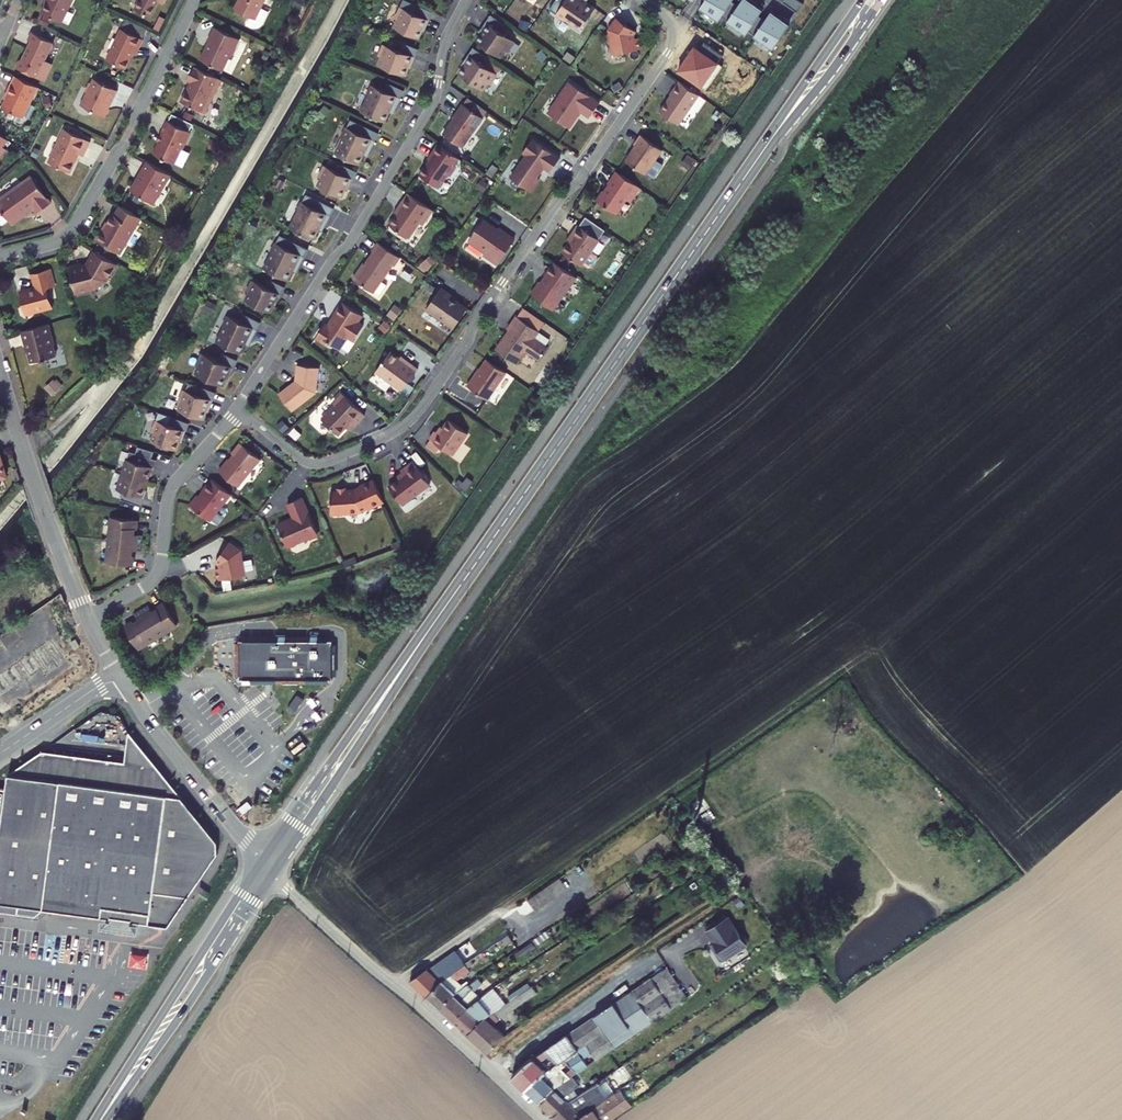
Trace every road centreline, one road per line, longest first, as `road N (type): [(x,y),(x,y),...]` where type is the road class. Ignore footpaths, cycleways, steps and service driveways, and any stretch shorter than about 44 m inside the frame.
road 1 (residential): [(237,412),(316,464),(388,436),(415,416),(672,46),(670,19),(645,0)]
road 2 (primary): [(744,179),(430,628)]
road 3 (residential): [(467,0),(446,40),(428,112),(245,396)]
road 4 (track): [(490,1068),(750,887),(752,868),(721,827)]
road 5 (unclassified): [(543,1119),(272,875)]
road 6 (residential): [(193,0),(74,227),(54,242),(0,257)]
road 7 (primary): [(261,861),(99,1119)]
road 8 (primary): [(100,1119),(272,875)]
road 9 (primary): [(272,875),(430,628)]
road 10 (primary): [(430,628),(261,861)]
road 11 (residential): [(89,621),(156,575),(173,486),(237,412)]
road 12 (residential): [(118,672),(261,861)]
road 13 (primary): [(744,179),(881,0)]
road 14 (primary): [(862,0),(744,179)]
road 15 (residential): [(19,432),(89,621)]
road 16 (unclassified): [(118,672),(0,754)]

